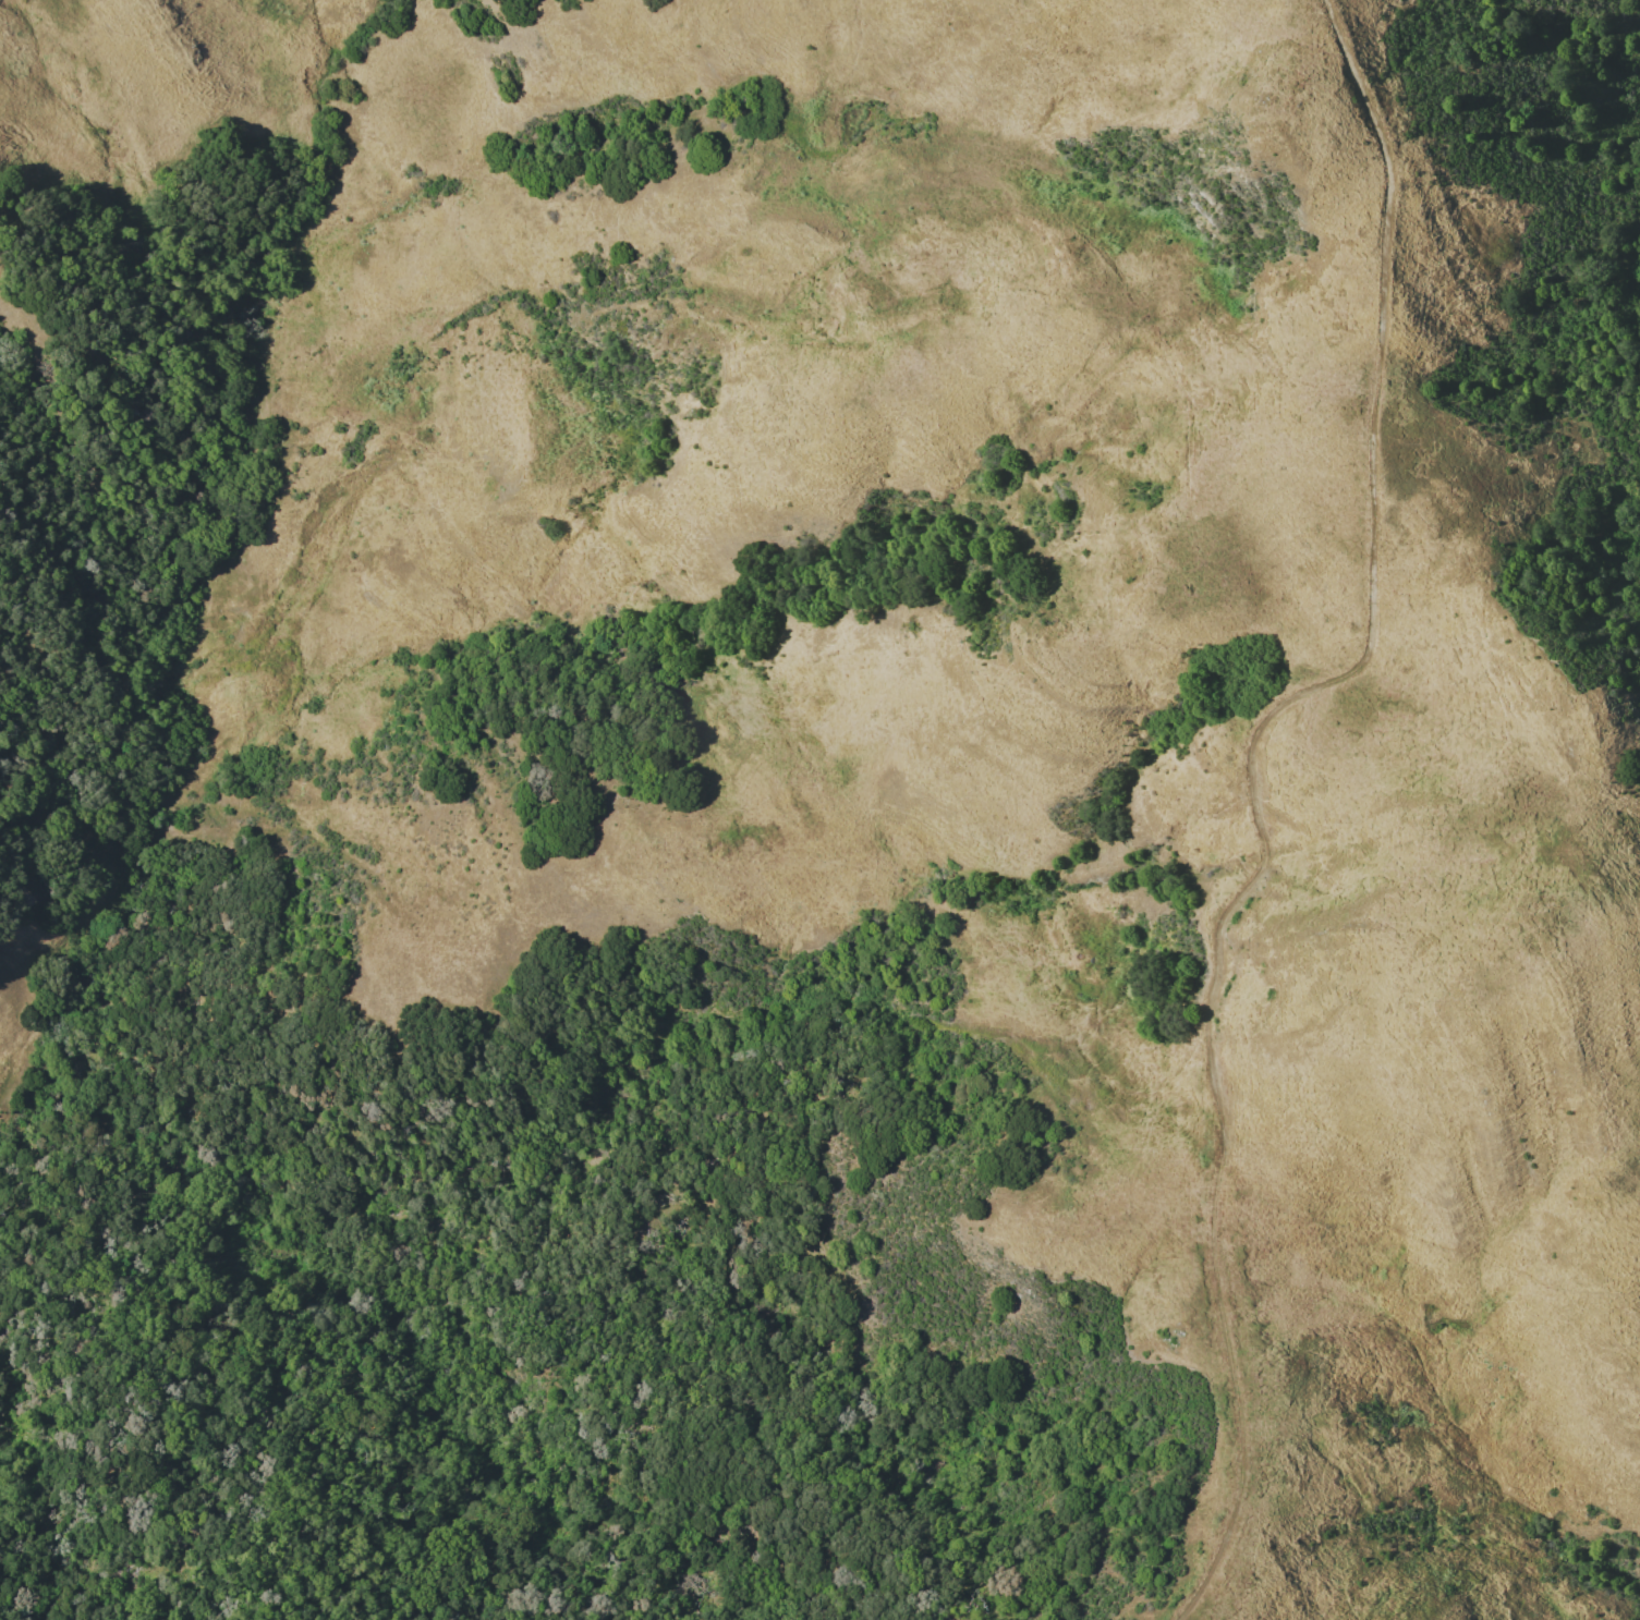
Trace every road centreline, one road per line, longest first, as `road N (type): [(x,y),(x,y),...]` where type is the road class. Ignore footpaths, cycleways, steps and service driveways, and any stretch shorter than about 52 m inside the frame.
road 1 (track): [(1322,0),(1384,141),(1368,651),(1356,668),(1265,714),(1250,738),(1247,780),(1264,855),(1214,924),(1215,982),(1203,1015),(1220,1125),(1210,1258),(1238,1410),(1240,1479),(1224,1535),(1175,1619)]

